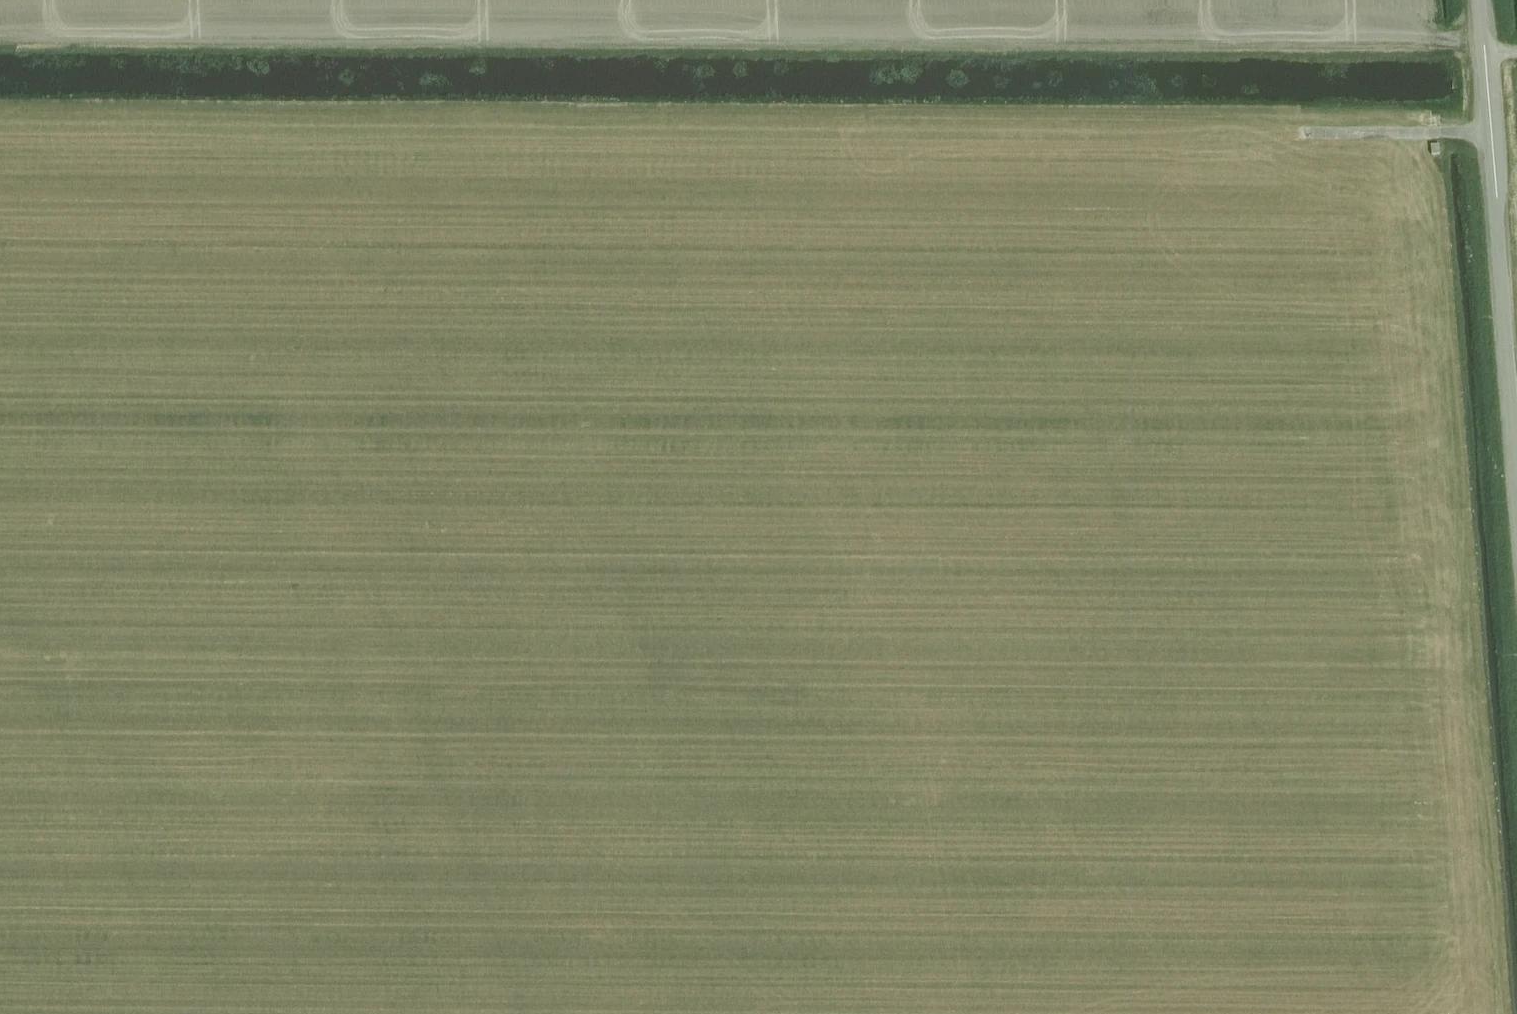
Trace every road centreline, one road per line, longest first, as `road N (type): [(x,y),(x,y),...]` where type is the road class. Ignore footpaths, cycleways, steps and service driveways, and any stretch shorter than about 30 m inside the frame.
road 1 (unclassified): [(1516,514),(1477,0)]

